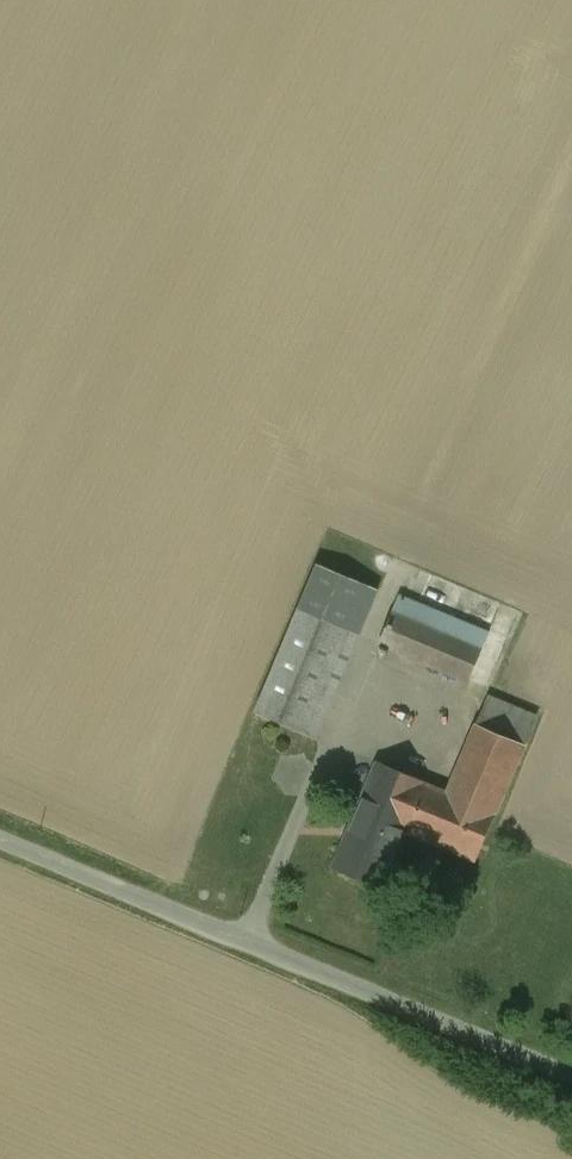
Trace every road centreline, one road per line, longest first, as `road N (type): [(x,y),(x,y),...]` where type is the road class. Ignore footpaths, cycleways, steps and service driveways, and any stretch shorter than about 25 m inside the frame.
road 1 (unclassified): [(0,838),(571,1075)]

